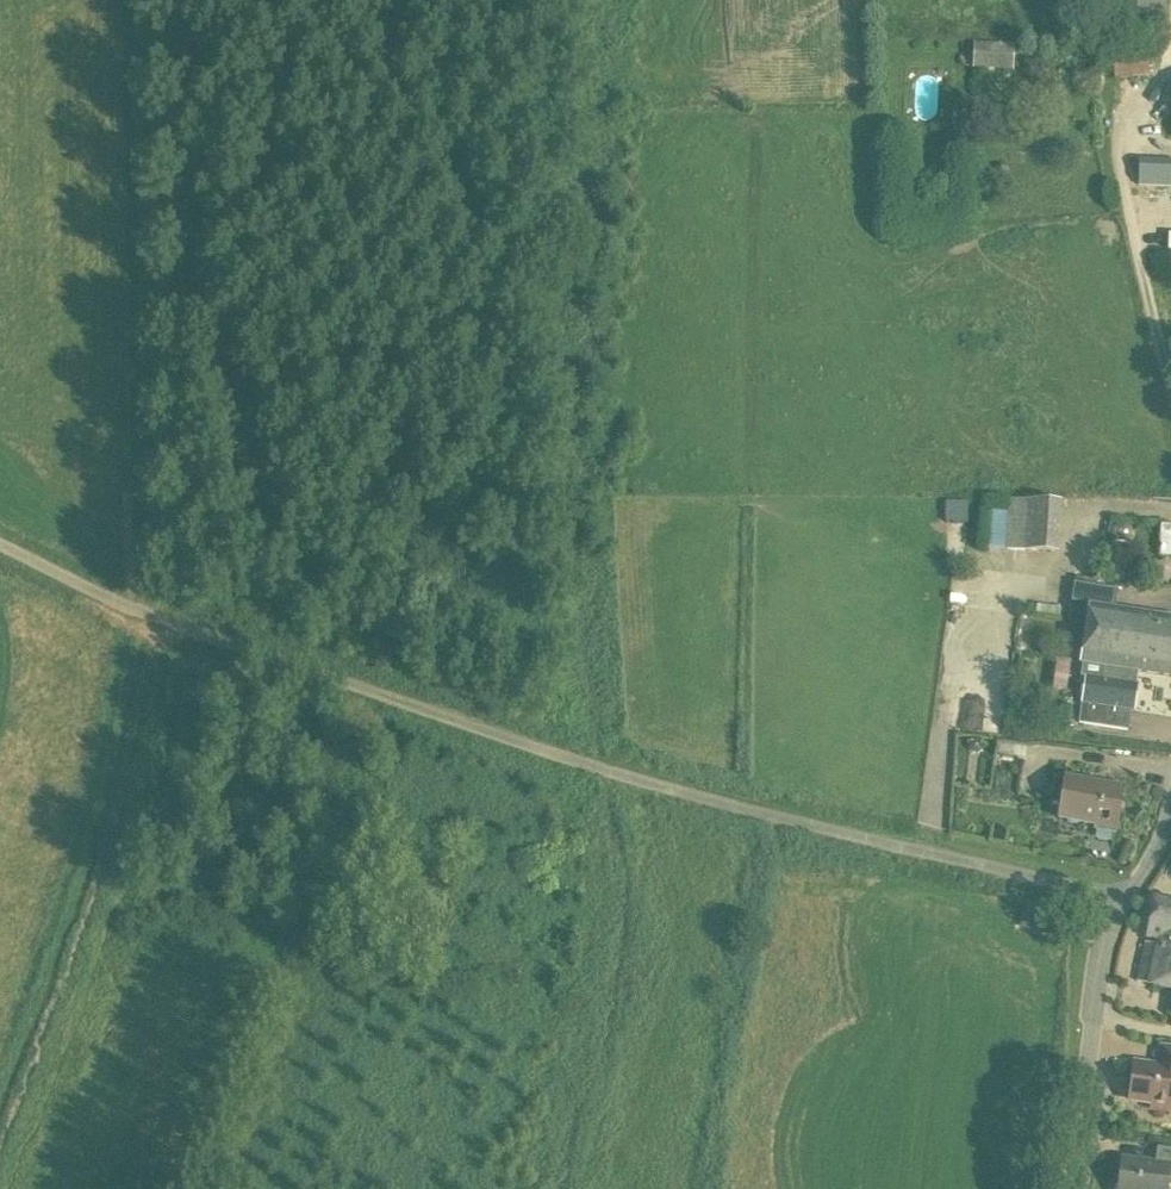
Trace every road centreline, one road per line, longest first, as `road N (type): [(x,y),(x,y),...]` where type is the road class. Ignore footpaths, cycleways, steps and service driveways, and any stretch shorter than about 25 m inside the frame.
road 1 (unclassified): [(1119,901),(619,774),(111,599),(0,542)]
road 2 (residential): [(1073,1188),(1119,901)]

